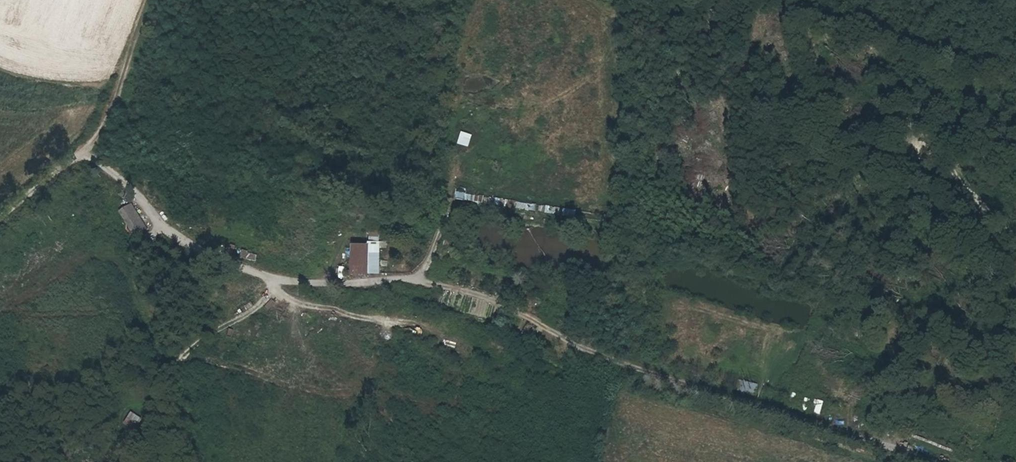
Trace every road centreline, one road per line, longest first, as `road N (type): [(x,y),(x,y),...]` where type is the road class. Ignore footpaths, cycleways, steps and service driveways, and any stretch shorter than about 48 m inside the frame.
road 1 (track): [(85,152),(171,235),(239,268),(313,286),(414,279),(603,358),(925,461)]
road 2 (track): [(85,152),(150,0)]

